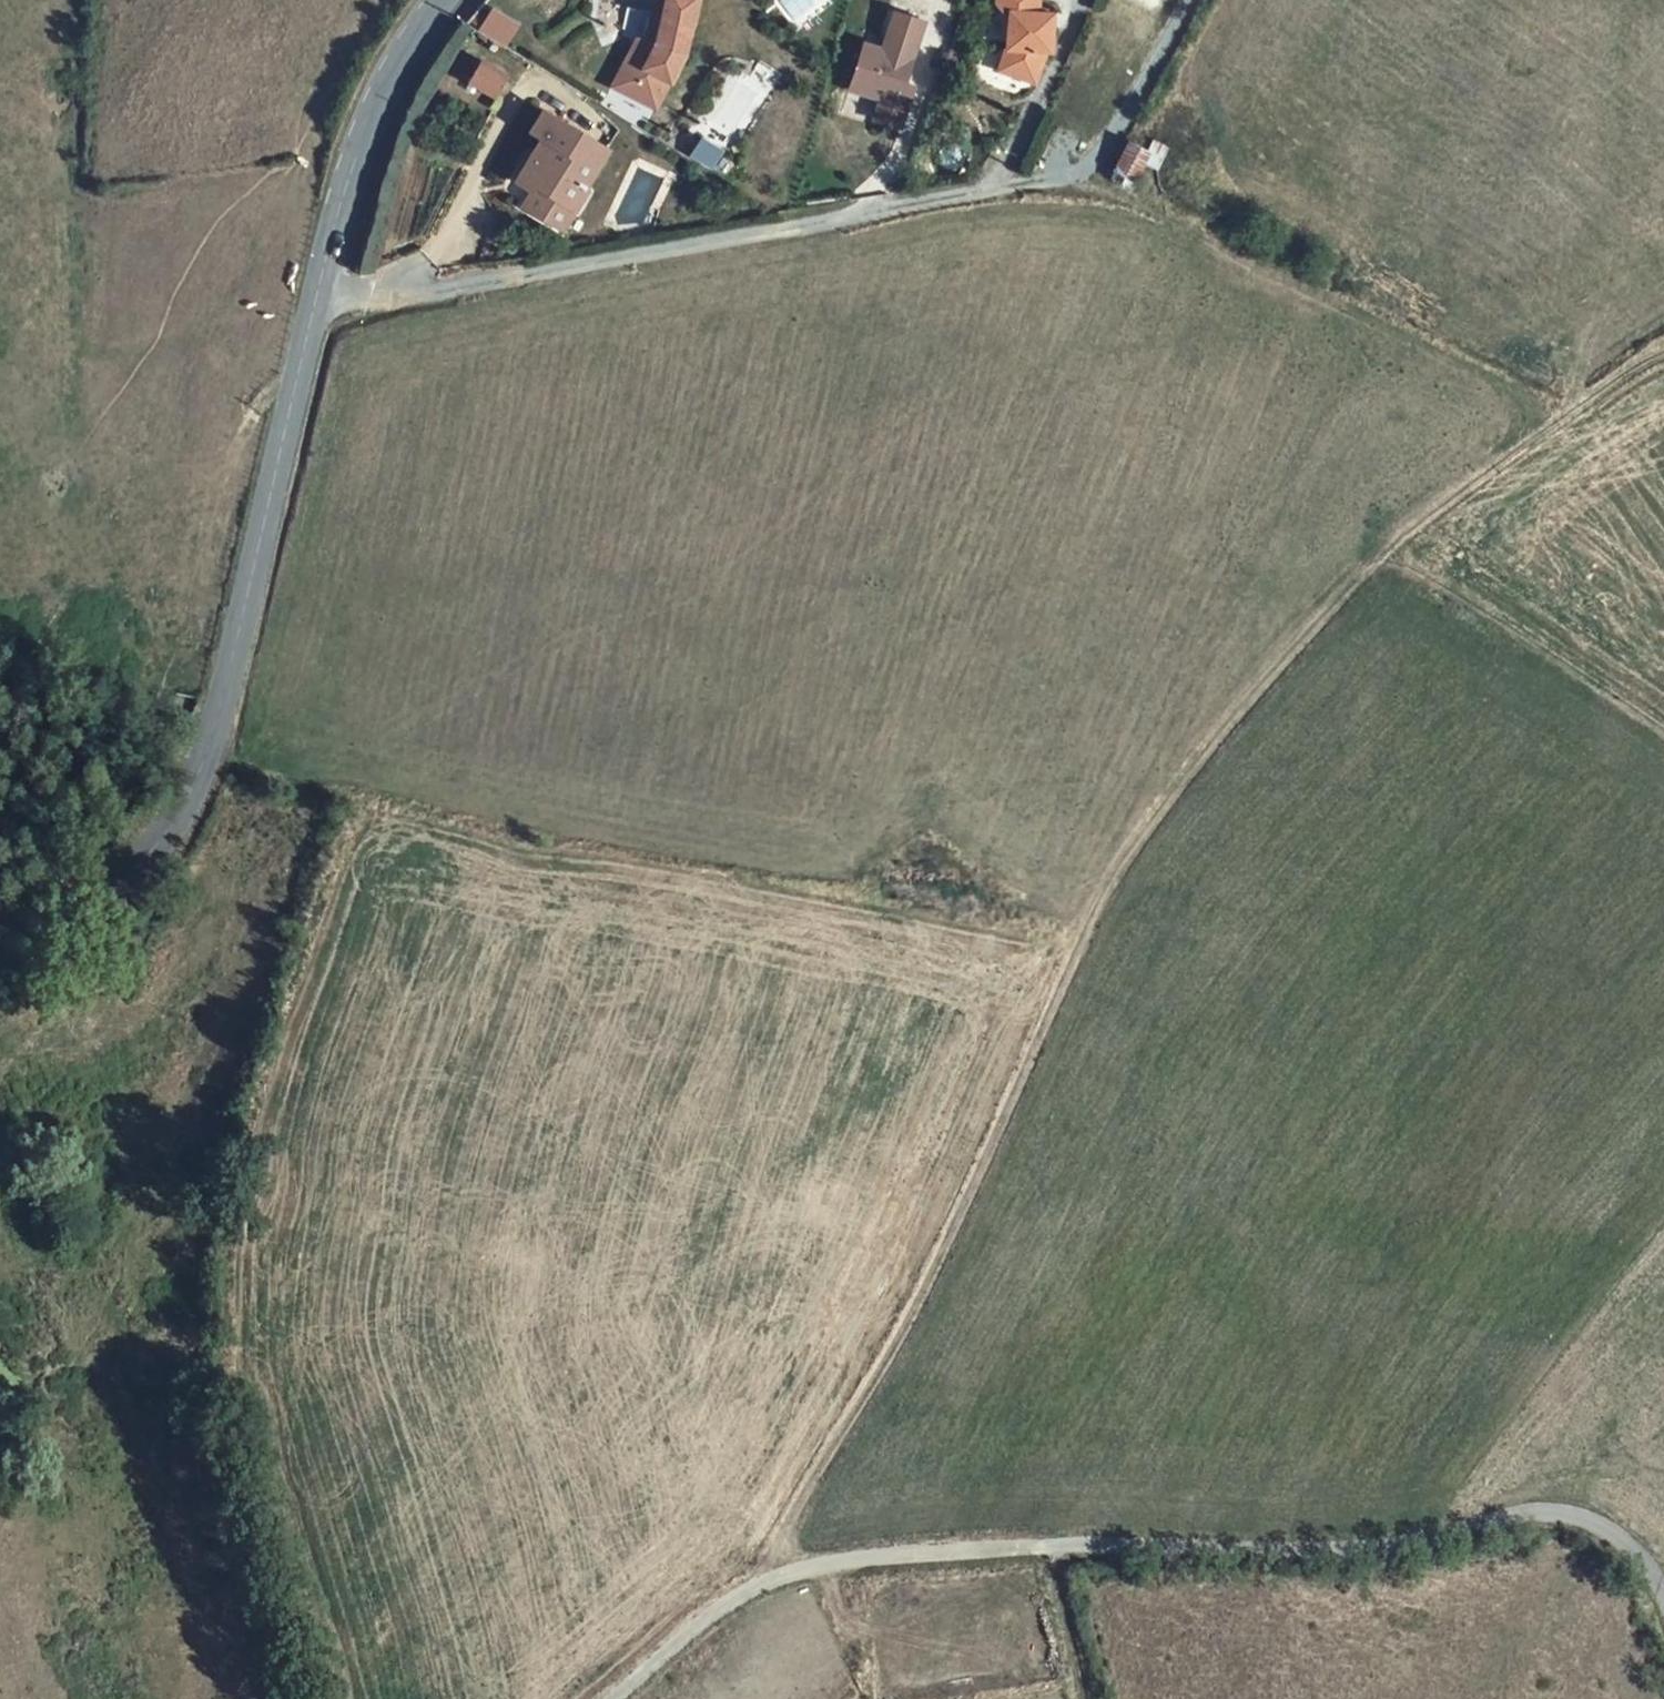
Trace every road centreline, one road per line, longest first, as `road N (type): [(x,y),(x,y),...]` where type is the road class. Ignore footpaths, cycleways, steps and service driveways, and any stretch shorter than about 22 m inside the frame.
road 1 (track): [(770,1581),(790,1518),(929,1273),(1101,899),(1172,795),(1386,549),(1663,353)]
road 2 (track): [(1663,1594),(1635,1553),(1595,1521),(1549,1511),(1316,1547),(980,1548),(816,1565),(742,1591),(609,1698)]
road 3 (tertiary): [(0,929),(37,927),(116,889),(185,807),(219,707),(329,244),(387,82),(442,0)]
road 4 (track): [(1386,549),(1663,732)]

